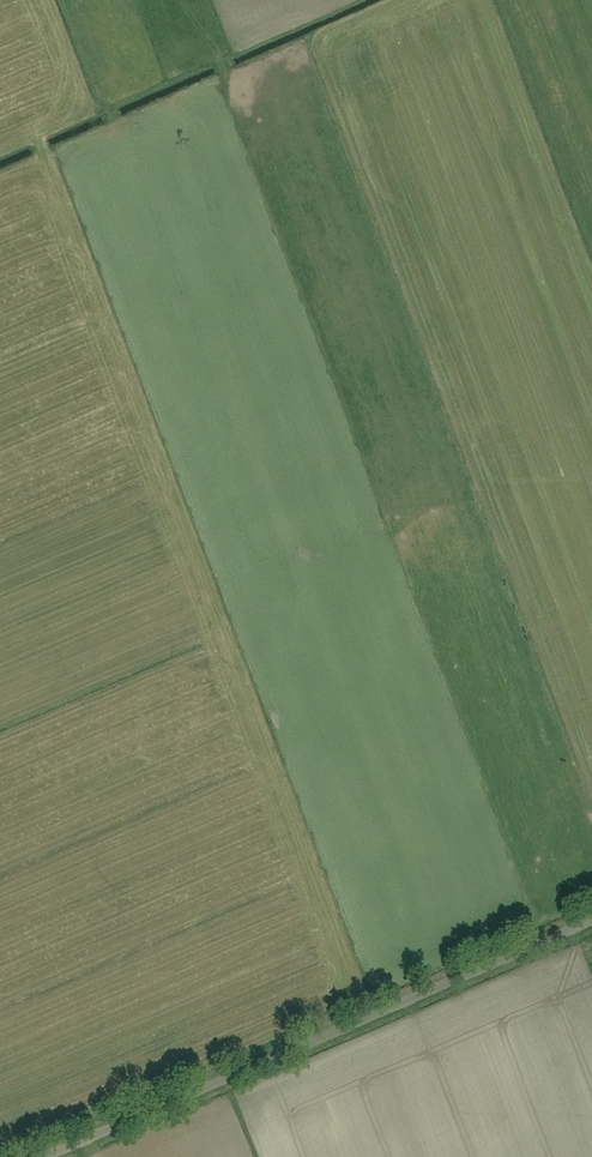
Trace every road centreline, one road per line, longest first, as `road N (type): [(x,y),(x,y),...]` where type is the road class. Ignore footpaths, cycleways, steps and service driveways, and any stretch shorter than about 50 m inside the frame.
road 1 (unclassified): [(47,1156),(591,922)]

